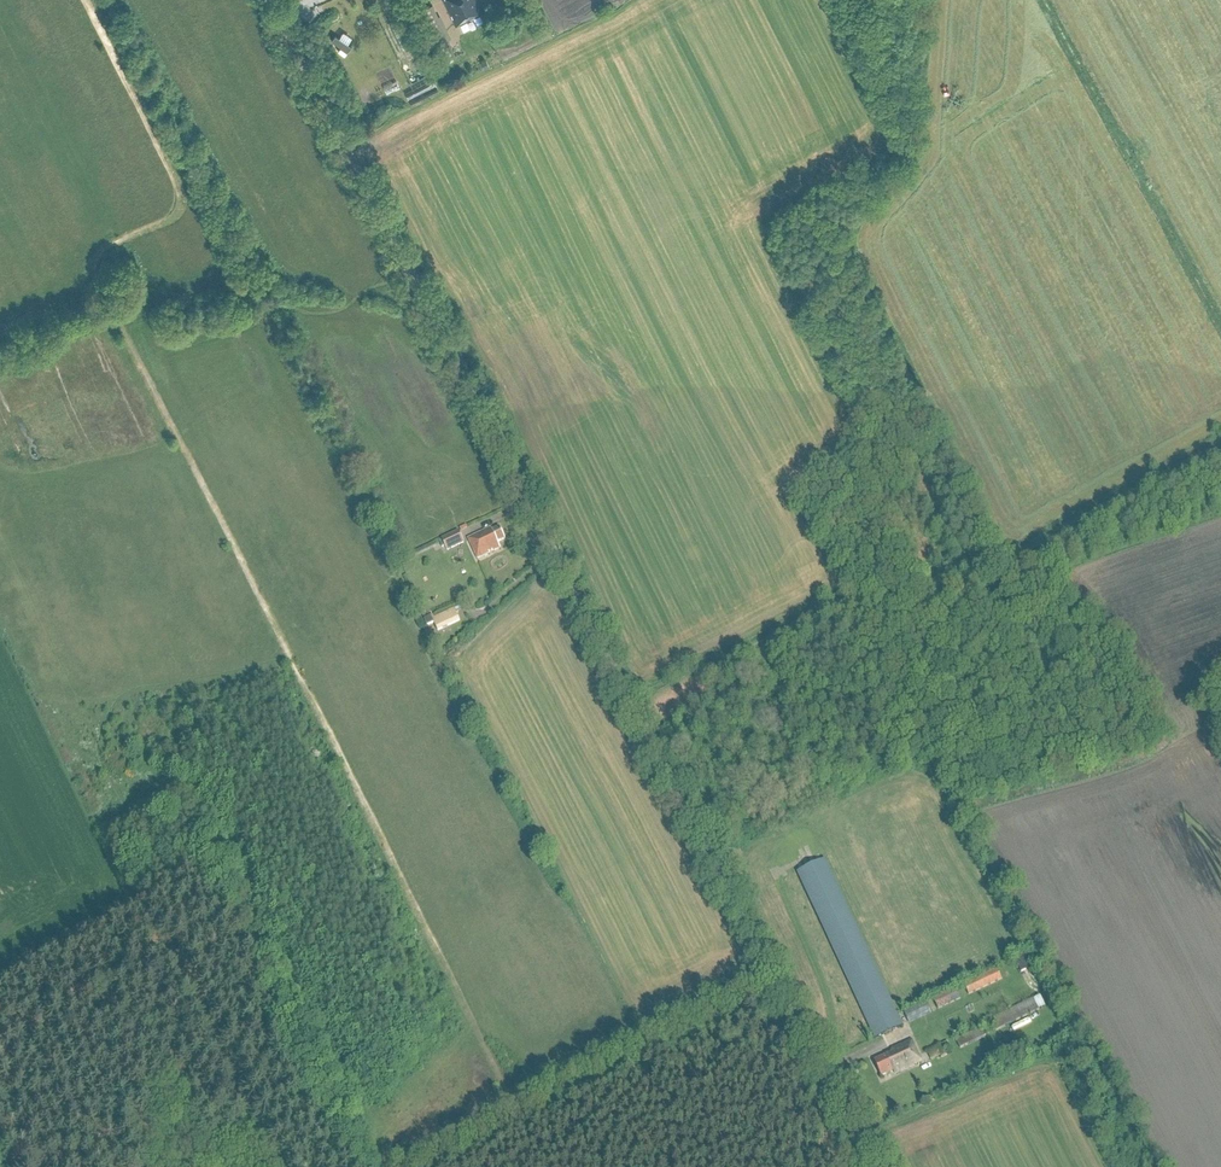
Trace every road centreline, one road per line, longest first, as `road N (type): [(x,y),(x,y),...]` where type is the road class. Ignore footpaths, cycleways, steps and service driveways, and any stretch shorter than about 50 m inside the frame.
road 1 (unclassified): [(867,1166),(273,0)]

